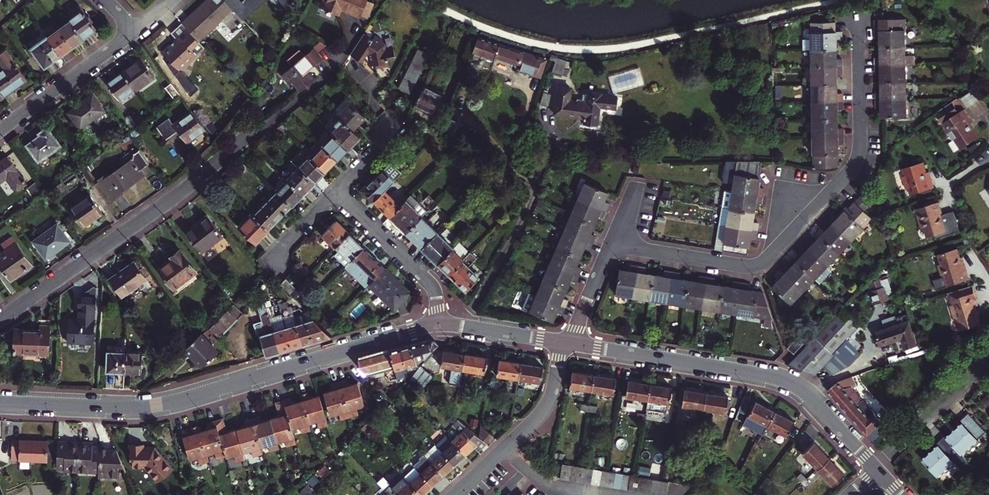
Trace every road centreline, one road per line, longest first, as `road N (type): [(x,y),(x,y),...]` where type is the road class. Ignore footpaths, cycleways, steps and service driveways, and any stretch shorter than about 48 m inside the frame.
road 1 (tertiary): [(0,404),(164,406),(440,326)]
road 2 (residential): [(612,244),(742,266),(770,257),(858,156),(858,12)]
road 3 (residential): [(334,61),(316,85),(171,199),(0,317)]
road 4 (tertiary): [(570,345),(778,382),(808,398),(876,465)]
road 5 (residential): [(440,326),(428,279),(337,192)]
road 6 (residential): [(134,31),(0,129)]
road 7 (residential): [(876,465),(988,366)]
road 8 (residential): [(561,343),(550,400),(505,451)]
road 9 (tertiary): [(440,326),(561,343)]

